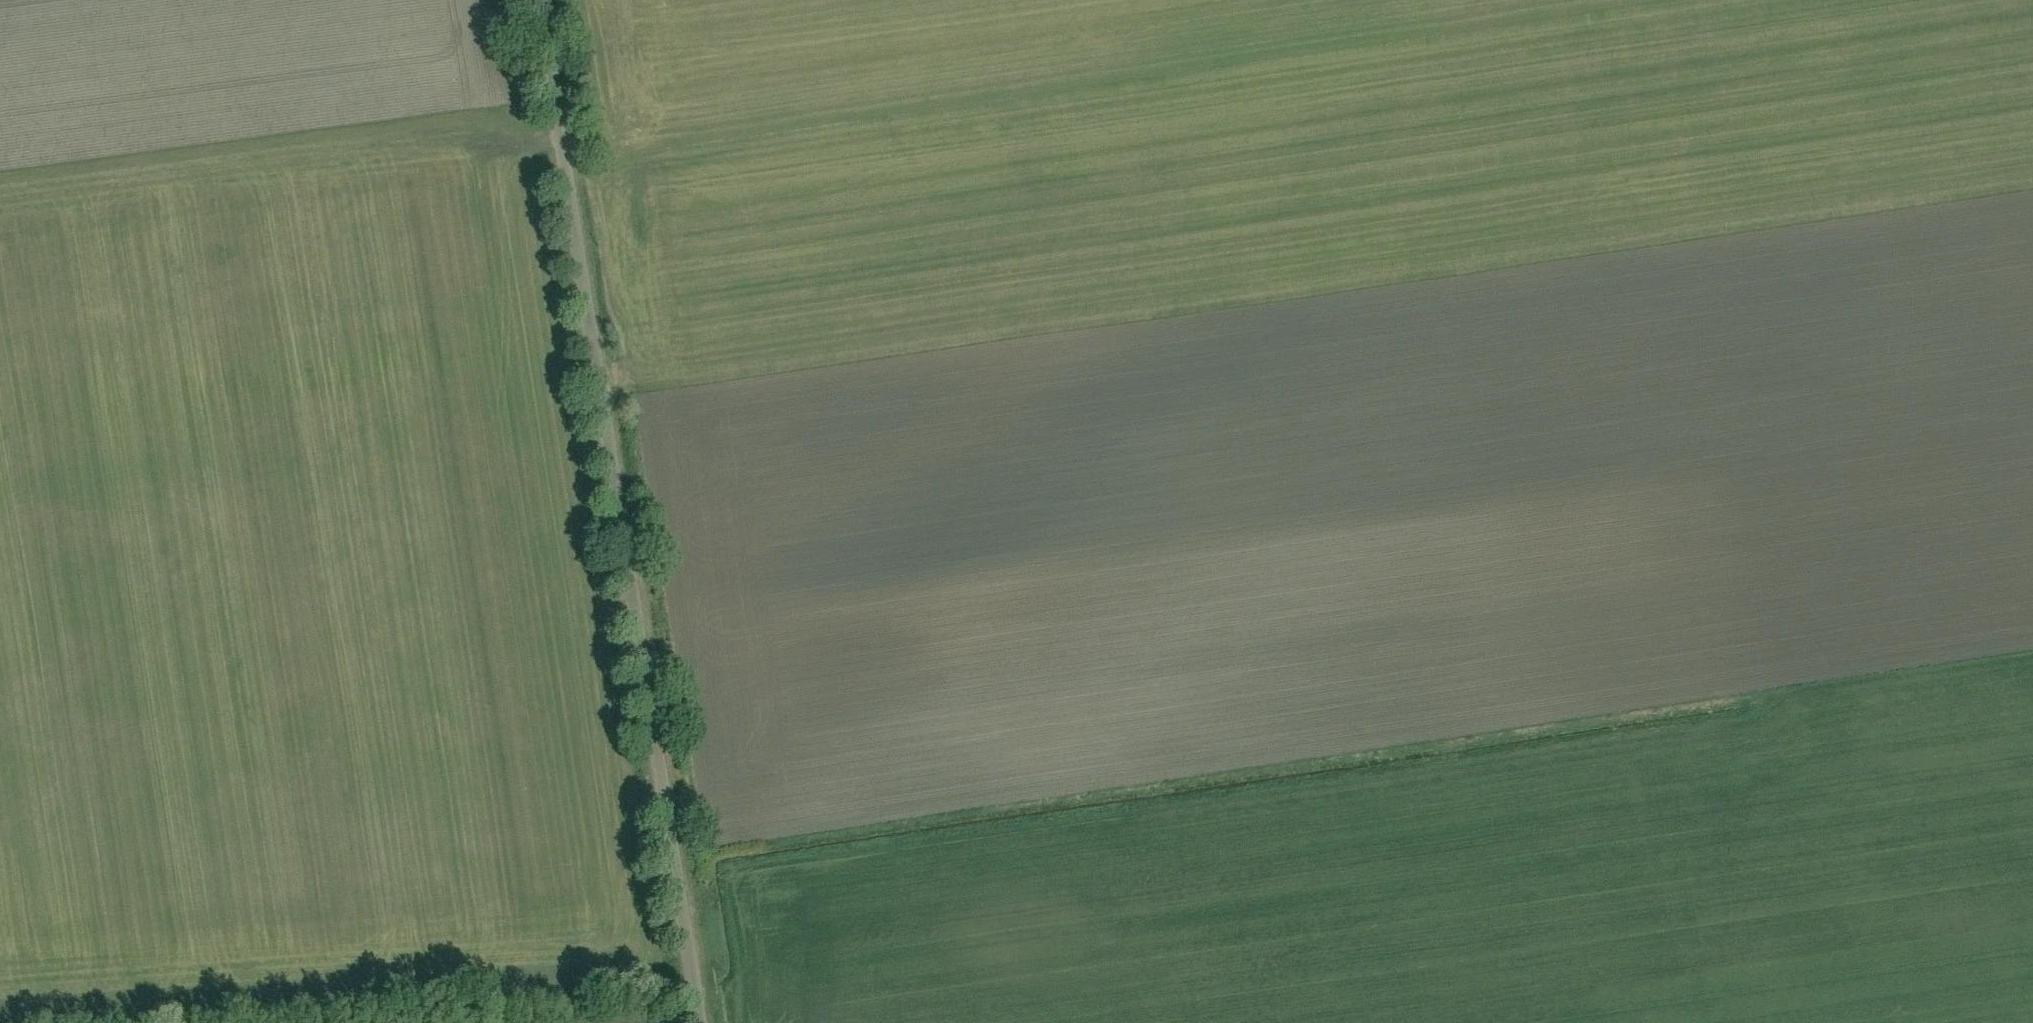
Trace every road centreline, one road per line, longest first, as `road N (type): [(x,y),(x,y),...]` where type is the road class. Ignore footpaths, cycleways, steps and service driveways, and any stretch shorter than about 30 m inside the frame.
road 1 (residential): [(538,0),(691,1022)]

